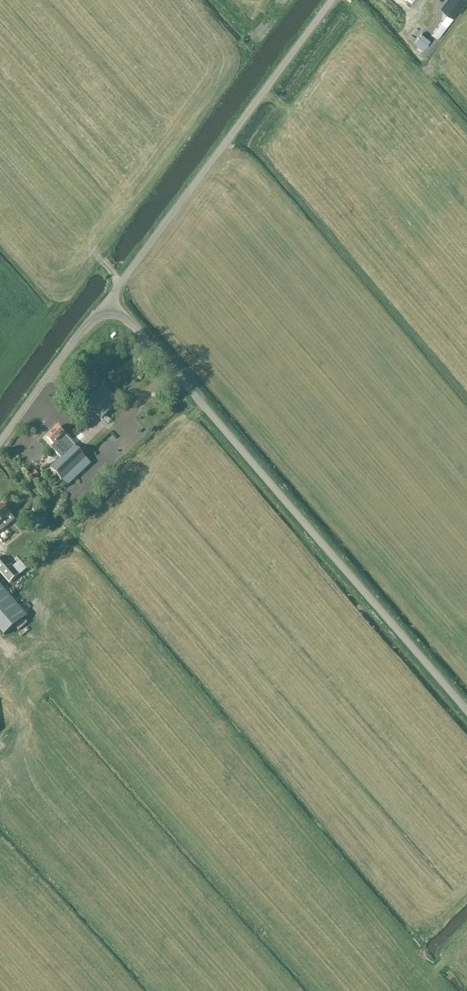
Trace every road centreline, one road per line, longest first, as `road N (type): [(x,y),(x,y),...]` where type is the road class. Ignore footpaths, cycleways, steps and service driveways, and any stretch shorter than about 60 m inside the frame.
road 1 (unclassified): [(466,716),(110,300)]
road 2 (unclassified): [(331,0),(110,300)]
road 3 (unclassified): [(110,300),(0,448)]

